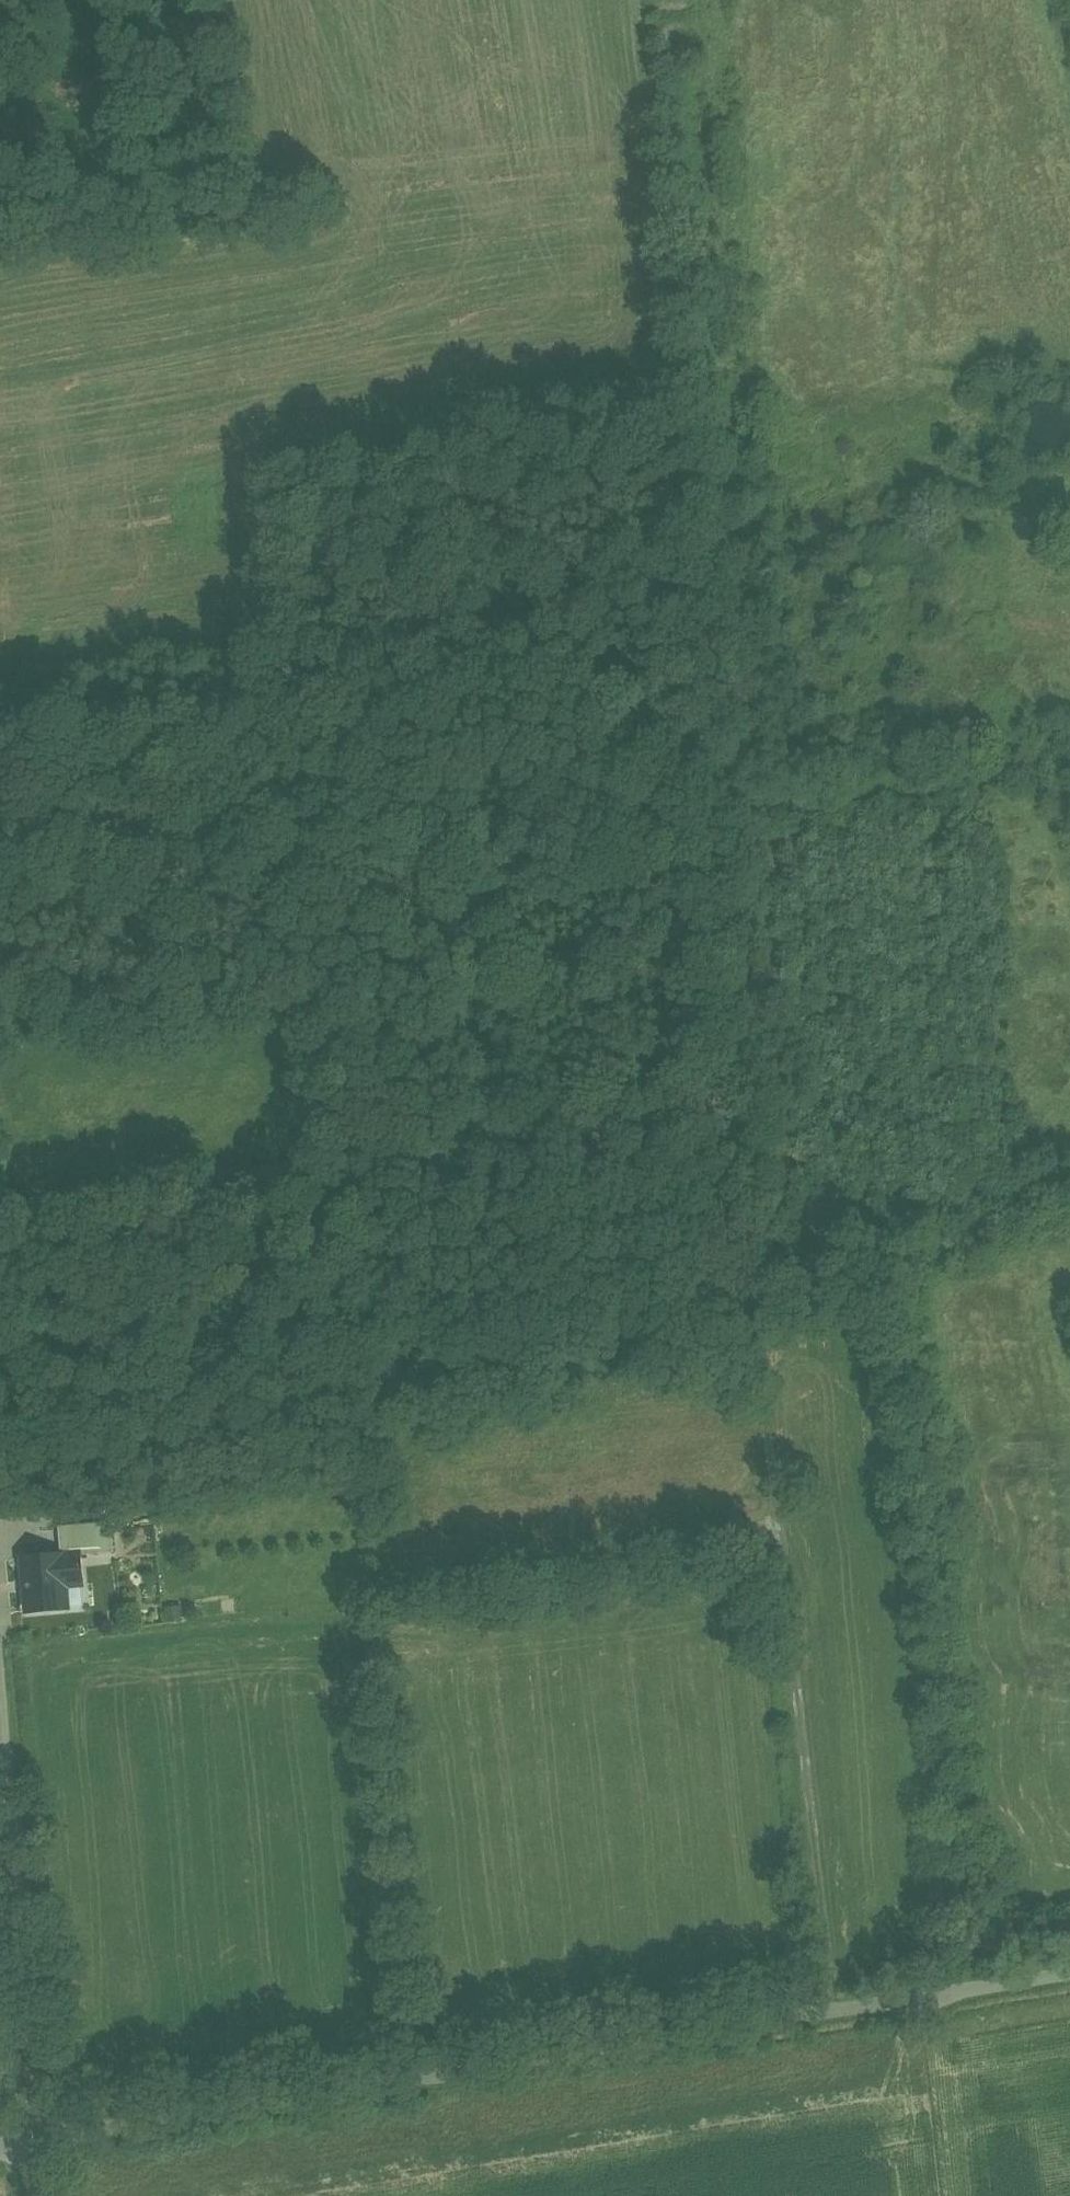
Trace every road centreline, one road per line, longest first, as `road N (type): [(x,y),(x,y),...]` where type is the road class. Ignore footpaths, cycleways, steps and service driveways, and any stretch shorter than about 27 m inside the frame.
road 1 (unclassified): [(1069,1972),(30,2142)]
road 2 (unclassified): [(30,2142),(0,1774)]

